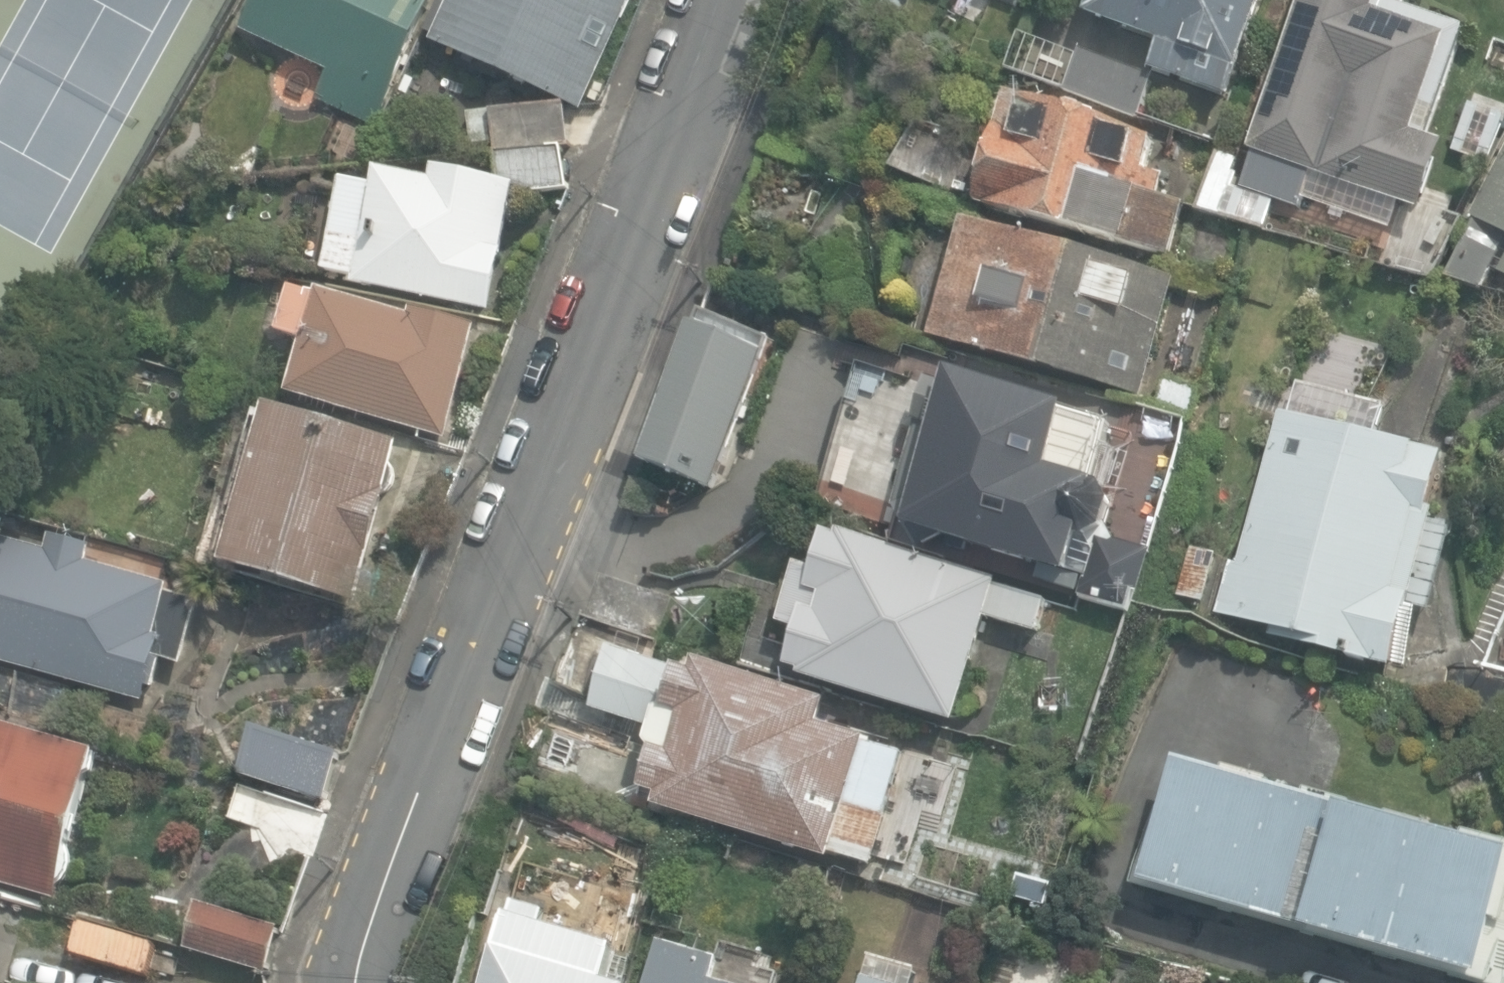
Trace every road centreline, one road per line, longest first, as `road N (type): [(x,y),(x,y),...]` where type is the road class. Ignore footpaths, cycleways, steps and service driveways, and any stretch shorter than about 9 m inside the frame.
road 1 (residential): [(354,982),(362,937),(722,0)]

